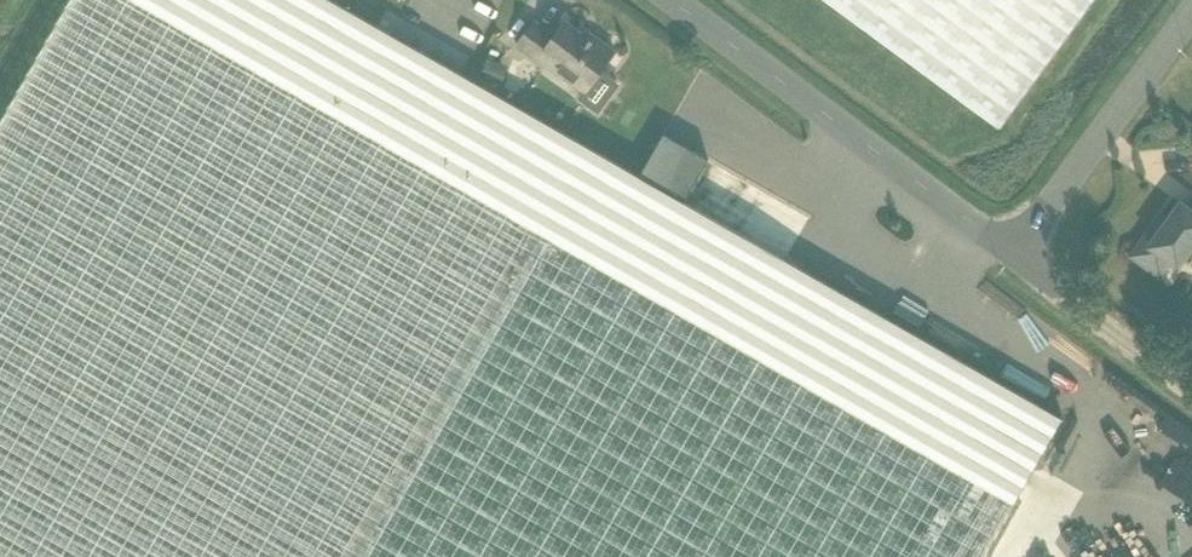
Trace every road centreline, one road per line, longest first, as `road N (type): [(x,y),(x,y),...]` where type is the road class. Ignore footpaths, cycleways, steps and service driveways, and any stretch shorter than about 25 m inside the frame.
road 1 (unclassified): [(1014,253),(673,0)]
road 2 (unclassified): [(1014,253),(1191,11)]
road 3 (unclassified): [(1191,388),(1014,253)]

